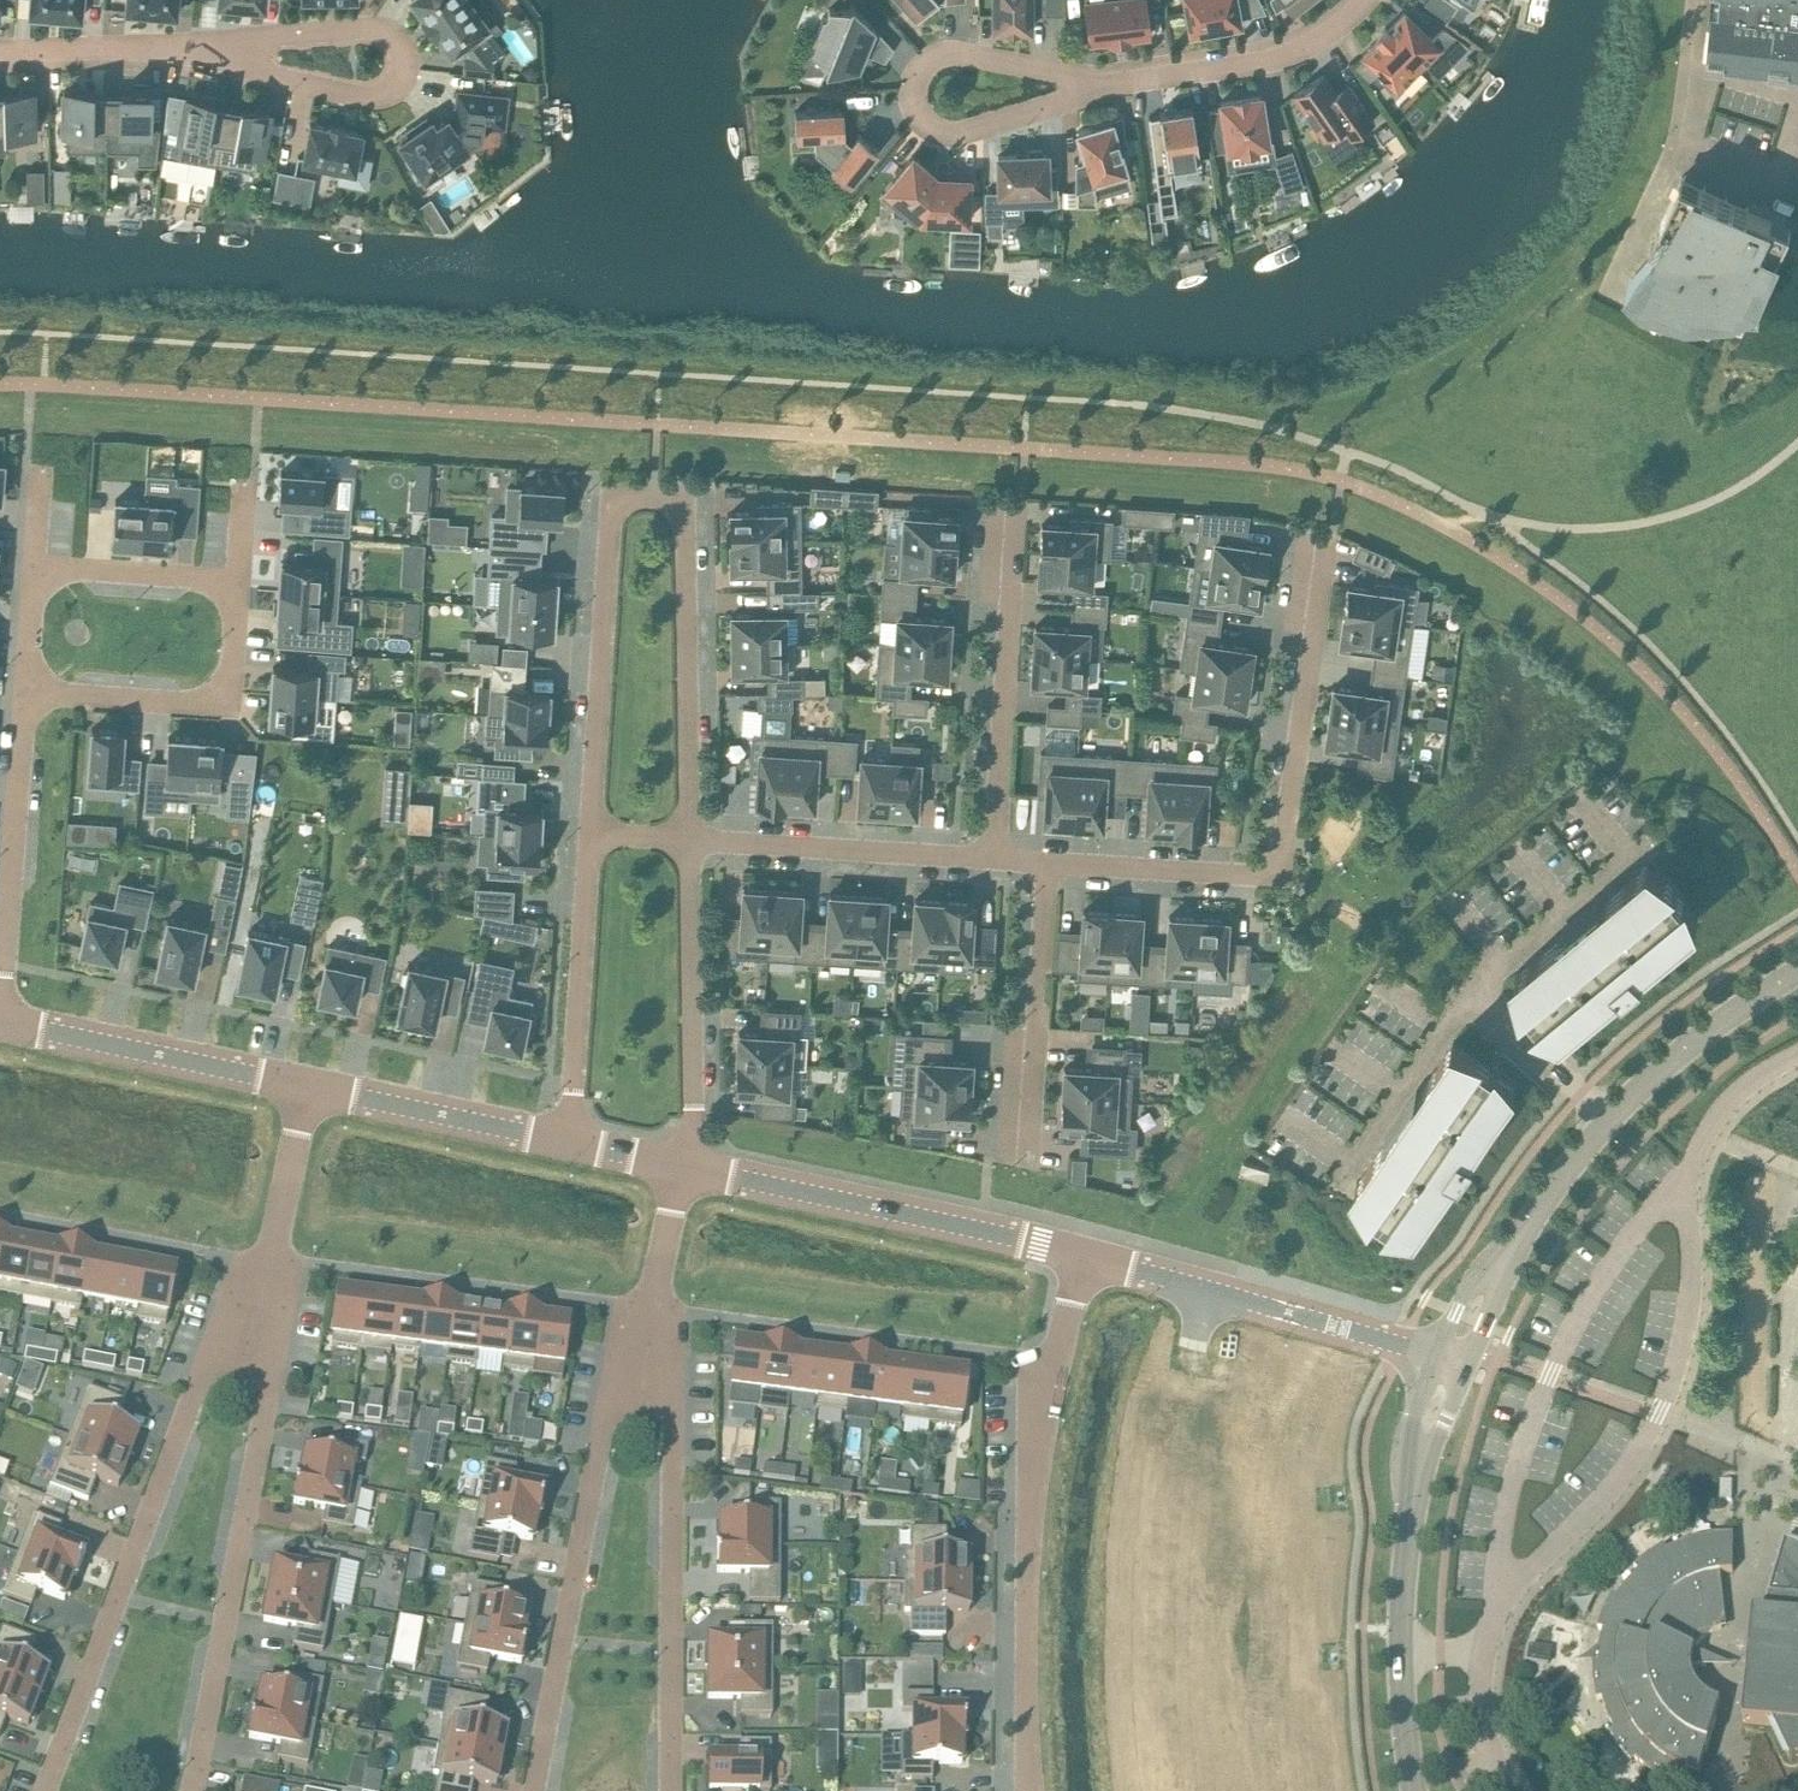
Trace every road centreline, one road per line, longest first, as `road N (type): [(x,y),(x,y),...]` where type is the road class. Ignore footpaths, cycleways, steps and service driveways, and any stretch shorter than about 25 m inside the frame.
road 1 (residential): [(593,831),(609,494),(687,497),(688,838)]
road 2 (residential): [(45,1790),(199,1362),(281,1263)]
road 3 (residential): [(1043,863),(1282,877),(1325,550)]
road 4 (residential): [(1040,1790),(1024,1561),(1083,1255)]
road 5 (residential): [(281,1263),(195,1790)]
road 6 (residential): [(644,1359),(602,1422),(534,1790)]
road 7 (residential): [(644,1359),(669,1428),(676,1790)]
road 8 (residential): [(1083,1255),(680,1165)]
road 9 (residential): [(200,49),(367,27),(403,48),(400,83),(388,94),(368,98),(271,75)]
road 10 (residential): [(1441,1349),(1083,1255)]
road 11 (residential): [(994,860),(1012,514)]
road 12 (residential): [(0,1021),(26,690)]
road 13 (residential): [(688,838),(693,1114),(680,1165)]
road 14 (residential): [(235,579),(226,705),(26,690)]
road 15 (residential): [(574,1143),(593,831)]
road 16 (residential): [(304,1085),(0,1021)]
road 17 (residential): [(688,838),(994,860)]
road 18 (tertiary): [(1416,1485),(1404,1578),(1415,1790)]
road 19 (residential): [(1043,863),(1024,1161)]
road 20 (residential): [(1473,991),(1356,1171),(1296,1126)]
road 21 (residential): [(1111,83),(960,54),(936,58),(918,75),(914,101),(927,125),(953,135)]
road 22 (residential): [(574,1143),(304,1085)]
road 23 (residential): [(1111,83),(1256,61),(1309,43),(1364,0)]
road 24 (residential): [(1473,991),(1625,860),(1586,804)]
road 25 (tertiary): [(1797,971),(1693,1039),(1612,1116)]
road 26 (residential): [(35,564),(235,579)]
road 27 (residential): [(200,49),(0,54)]
road 28 (residential): [(680,1165),(644,1359)]
road 29 (residential): [(1612,1116),(1473,991)]
road 30 (residential): [(304,1085),(281,1263)]
road 31 (tertiary): [(1612,1116),(1510,1257)]
road 32 (residential): [(953,135),(1111,83)]
road 33 (tertiary): [(1416,1485),(1475,1352)]
road 34 (tertiary): [(1441,1349),(1414,1416),(1416,1485)]
road 35 (residential): [(26,690),(35,564)]
road 36 (tertiary): [(1510,1257),(1466,1287),(1441,1349)]

